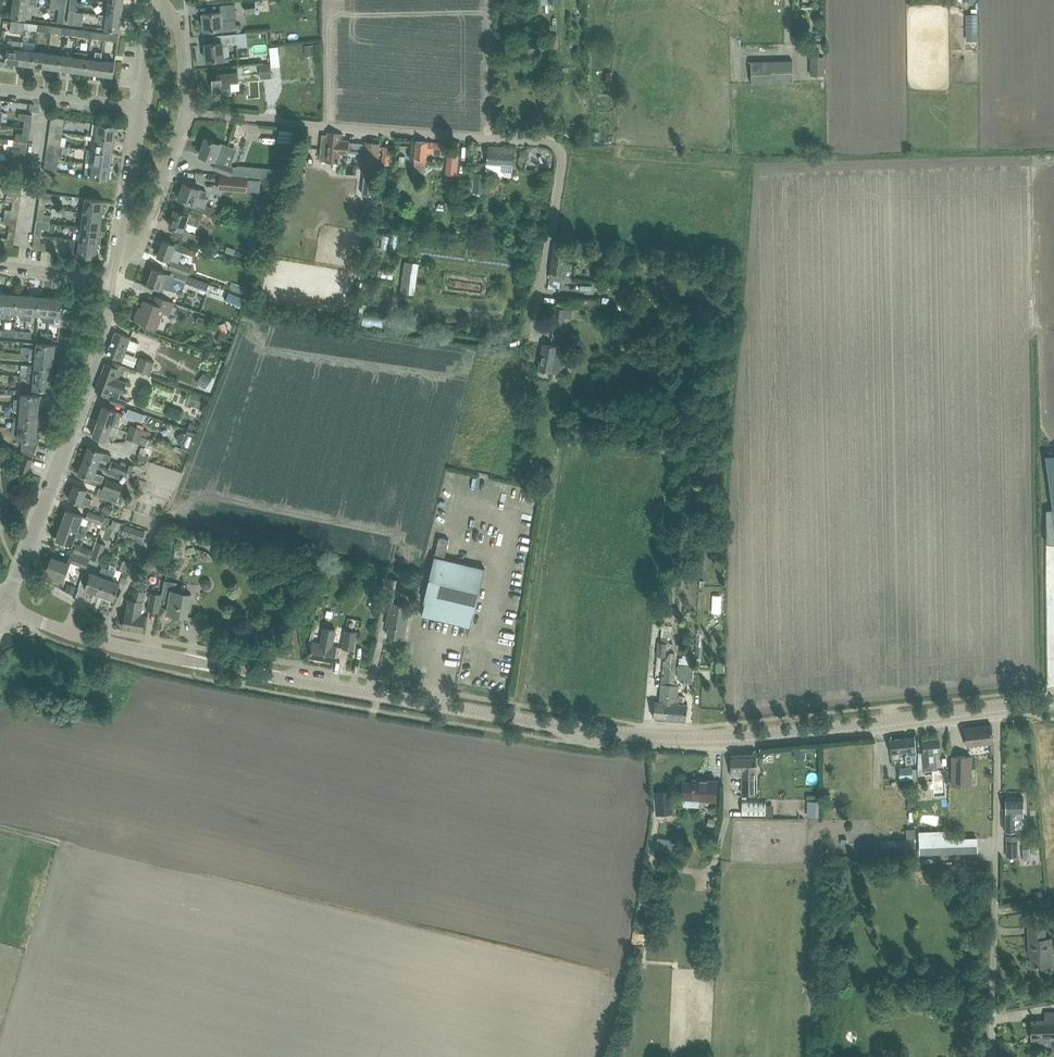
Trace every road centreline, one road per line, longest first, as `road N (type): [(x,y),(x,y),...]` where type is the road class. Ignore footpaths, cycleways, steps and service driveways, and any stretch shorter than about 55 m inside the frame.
road 1 (tertiary): [(996,707),(733,737),(590,731),(136,651),(6,606)]
road 2 (residential): [(533,350),(562,169),(547,143),(187,115)]
road 3 (unclassified): [(996,1056),(996,707)]
road 4 (unclassified): [(6,606),(92,378),(116,277)]
road 5 (residential): [(120,249),(139,246),(152,226),(187,115)]
road 6 (residential): [(139,111),(0,92)]
road 7 (unclassified): [(120,249),(139,111)]
road 8 (residential): [(187,115),(180,33),(152,9)]

